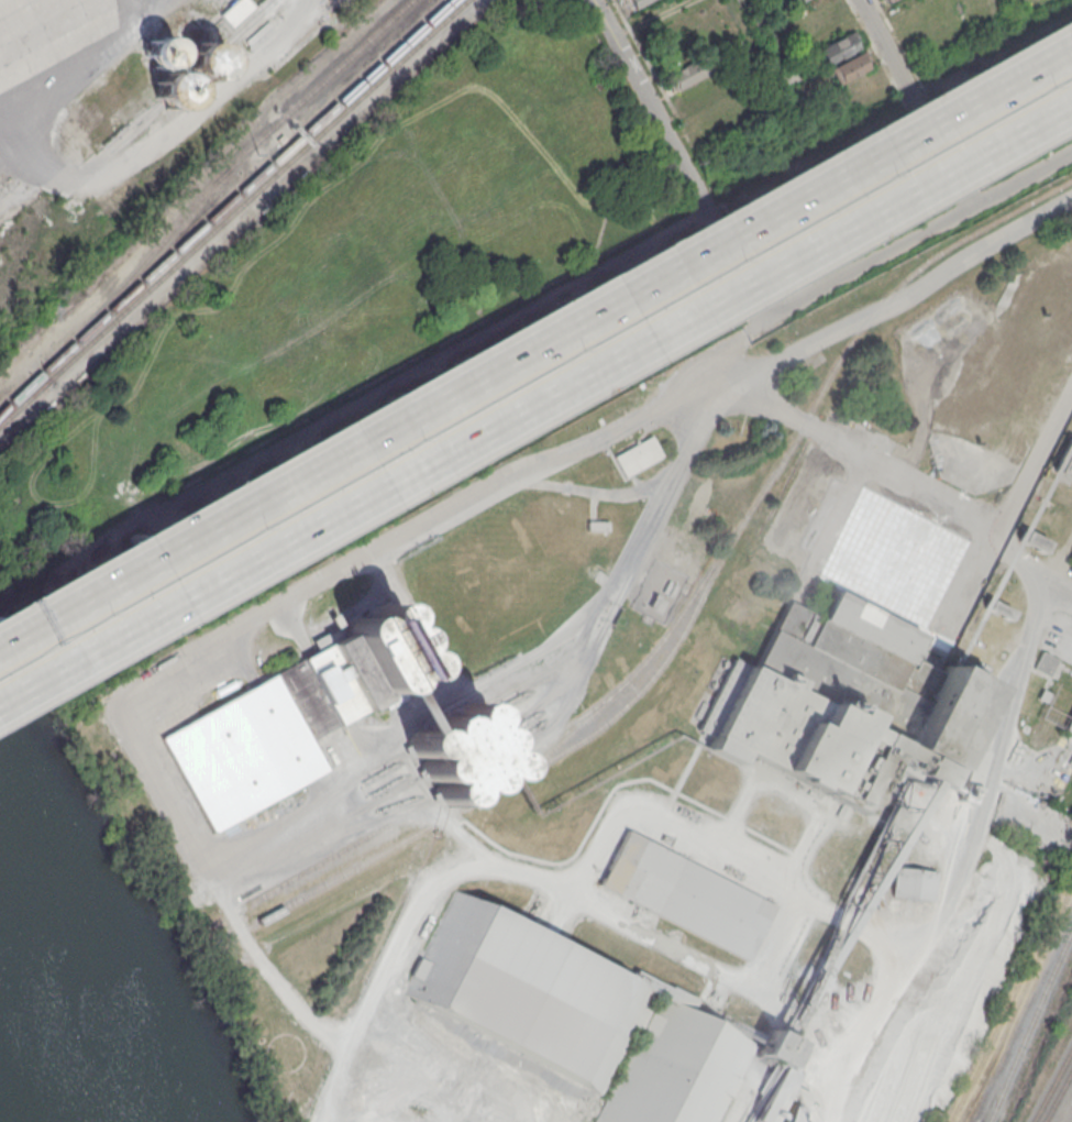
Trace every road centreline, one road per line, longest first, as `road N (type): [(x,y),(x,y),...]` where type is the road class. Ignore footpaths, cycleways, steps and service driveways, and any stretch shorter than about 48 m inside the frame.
road 1 (motorway): [(1071,43),(0,635)]
road 2 (motorway): [(0,697),(1071,109)]
road 3 (residential): [(1071,153),(776,310),(759,309),(753,299)]
road 4 (residential): [(595,0),(753,299)]
road 5 (residential): [(971,207),(860,0)]

